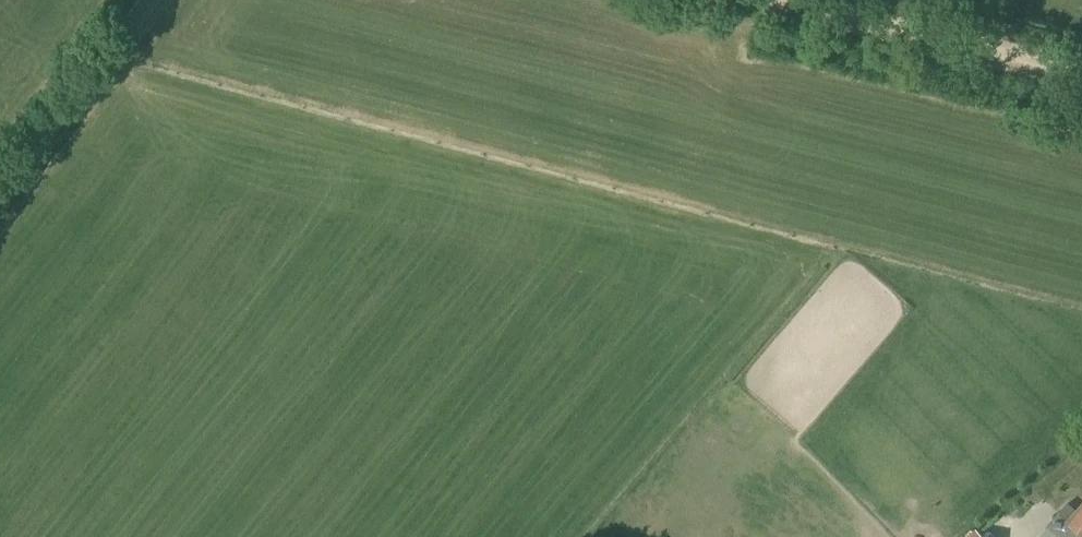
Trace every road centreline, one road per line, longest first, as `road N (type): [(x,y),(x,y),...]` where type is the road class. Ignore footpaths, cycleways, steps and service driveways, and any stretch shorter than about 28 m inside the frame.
road 1 (track): [(1081,73),(783,0)]
road 2 (unclassified): [(0,190),(149,0)]

